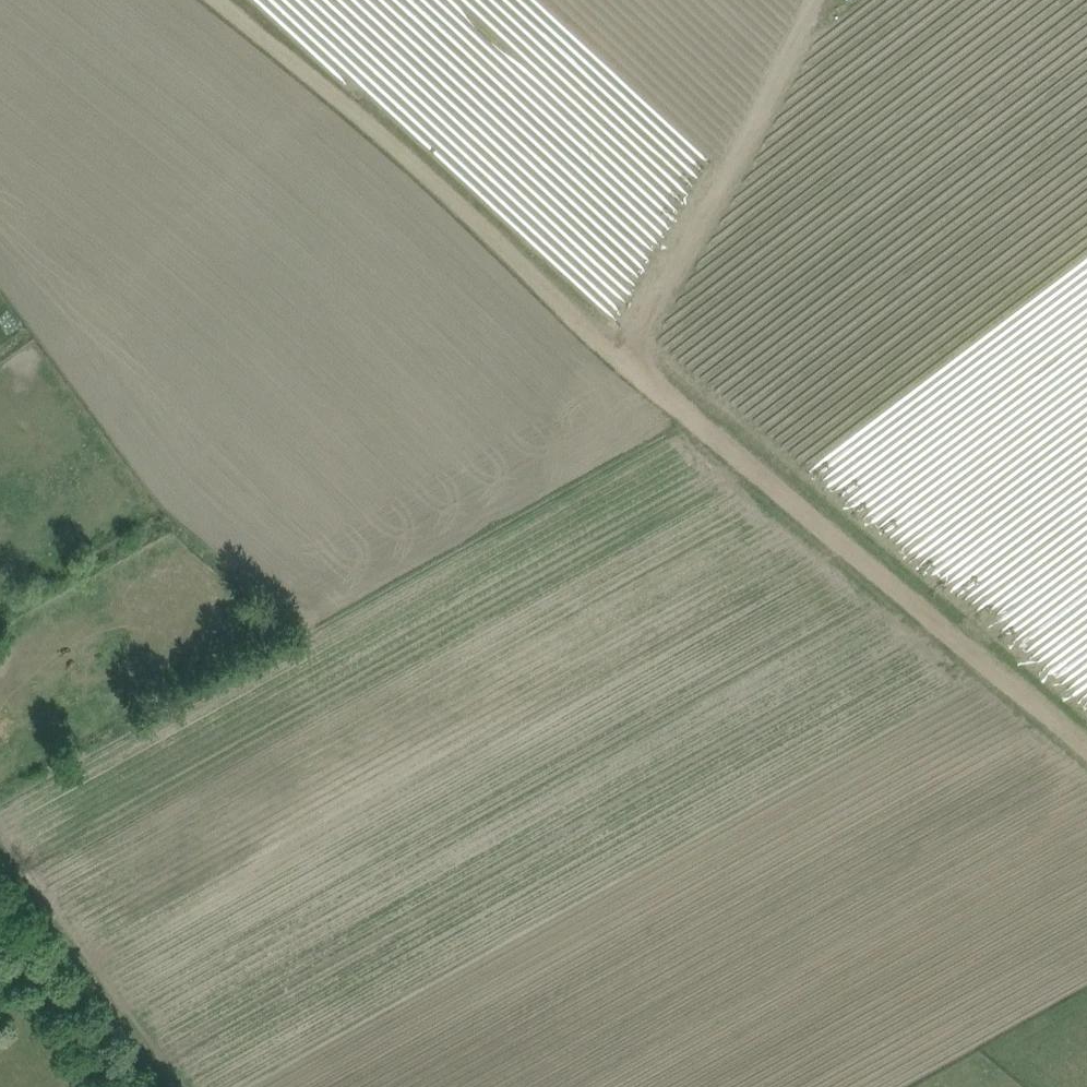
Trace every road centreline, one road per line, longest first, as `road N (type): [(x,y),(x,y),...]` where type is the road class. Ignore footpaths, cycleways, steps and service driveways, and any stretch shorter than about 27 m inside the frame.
road 1 (track): [(1086,753),(649,400),(400,143),(215,0)]
road 2 (unclassified): [(132,1086),(0,917)]

